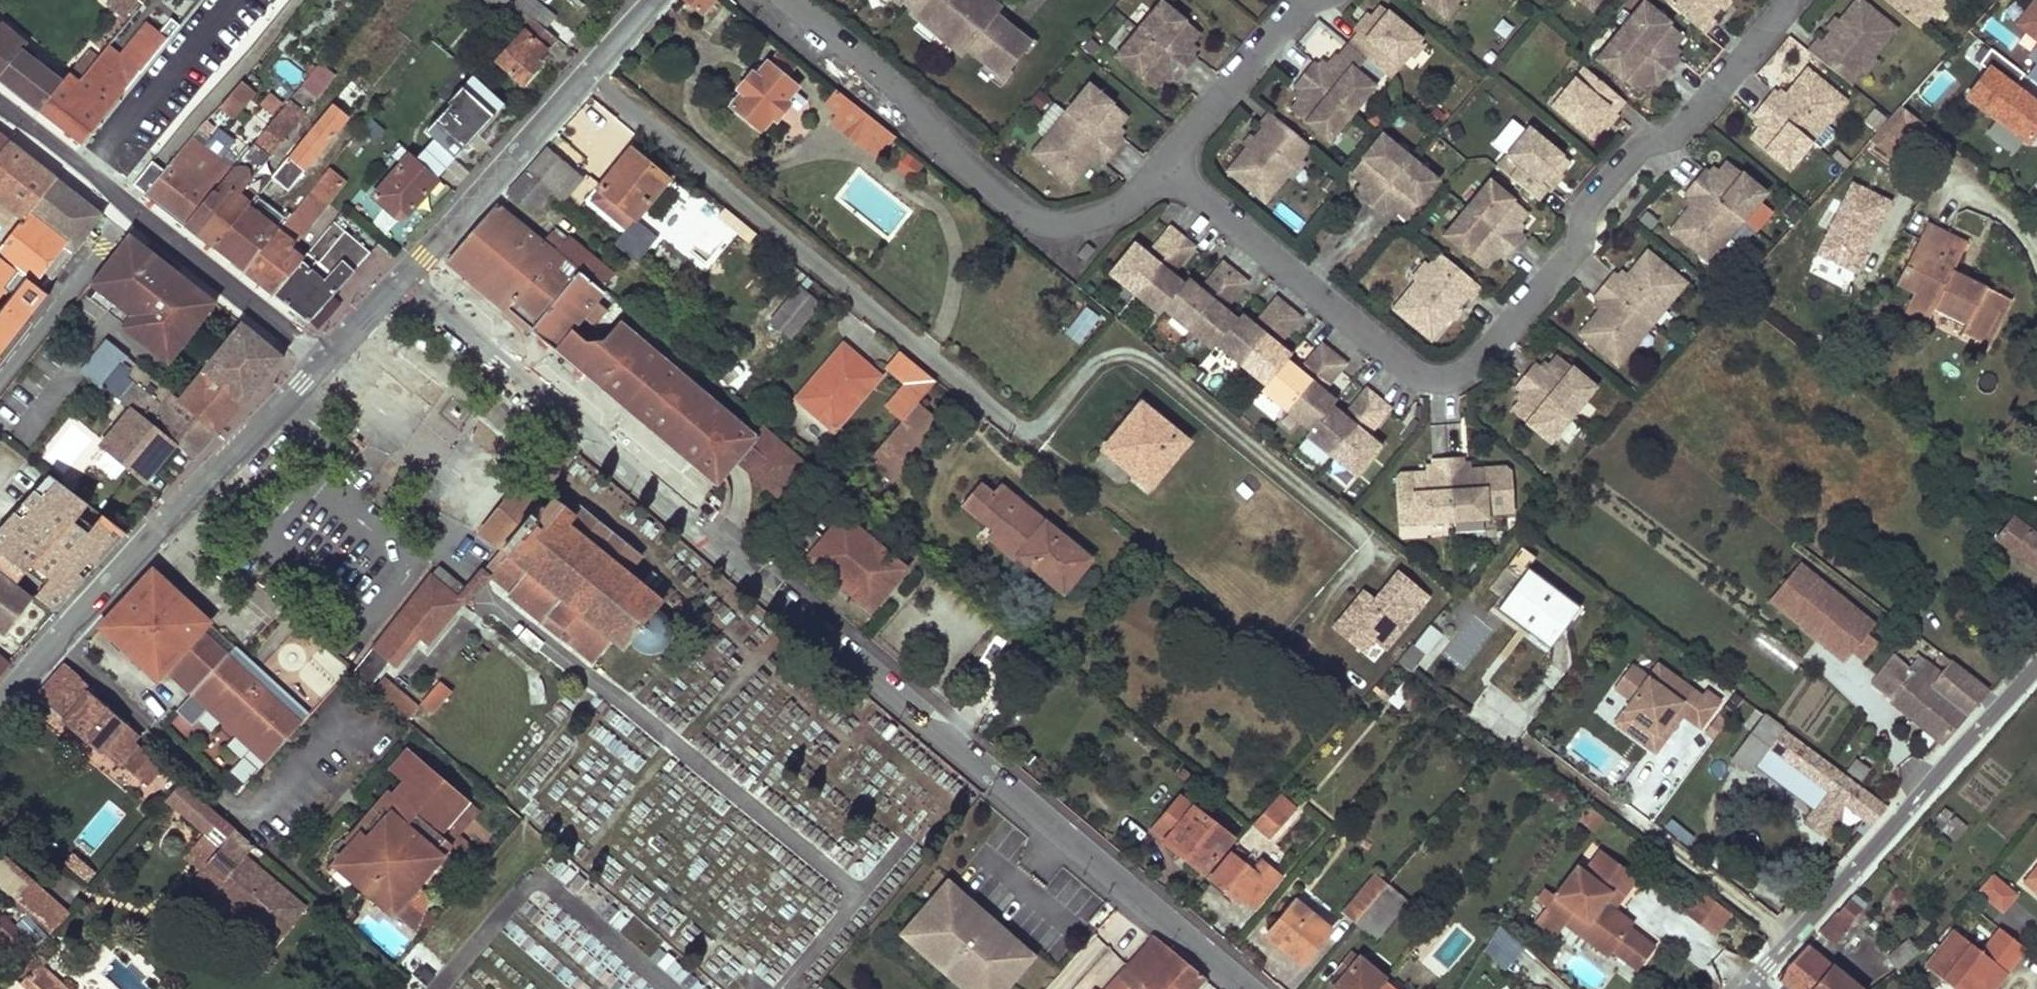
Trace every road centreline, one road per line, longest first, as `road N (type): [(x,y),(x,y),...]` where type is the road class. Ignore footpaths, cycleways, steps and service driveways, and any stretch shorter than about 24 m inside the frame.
road 1 (residential): [(406,277),(1250,988)]
road 2 (residential): [(1788,0),(1690,125),(1642,146),(1593,198),(1573,250),(1472,367),(1441,380),(1410,372)]
road 3 (residential): [(791,0),(894,84),(944,146),(1032,221),(1062,227),(1127,208),(1163,168)]
road 4 (tertiary): [(322,361),(0,709)]
road 5 (residential): [(2036,666),(1746,986)]
road 6 (residential): [(0,106),(322,361)]
road 7 (tertiary): [(655,0),(406,277)]
road 8 (residential): [(1410,372),(1163,168)]
road 9 (residential): [(1163,168),(1309,0)]

